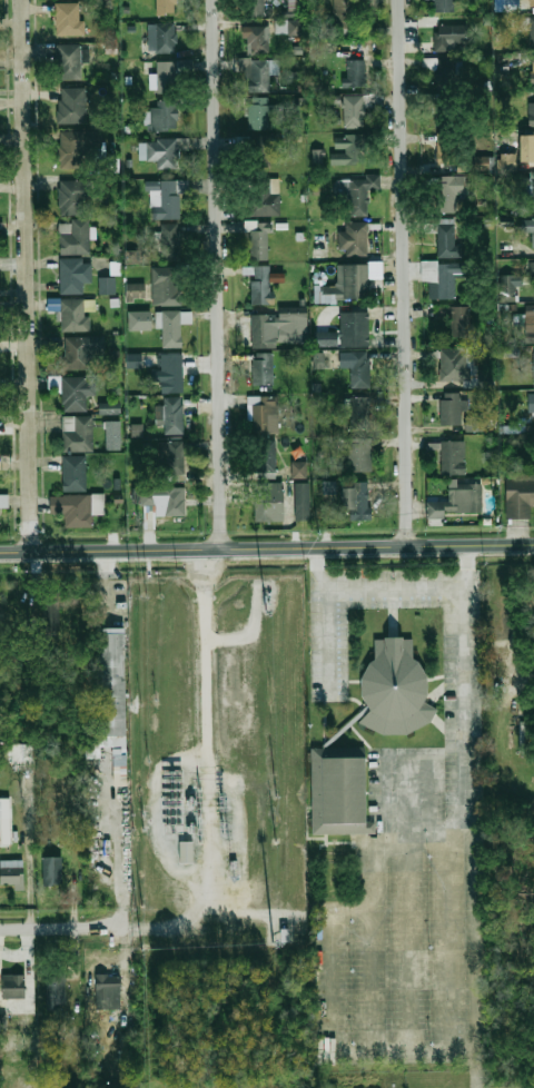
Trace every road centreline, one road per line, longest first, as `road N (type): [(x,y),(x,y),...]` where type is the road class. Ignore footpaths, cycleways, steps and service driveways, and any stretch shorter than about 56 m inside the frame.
road 1 (residential): [(33,550),(24,0)]
road 2 (residential): [(225,547),(216,0)]
road 3 (residential): [(408,544),(400,0)]
road 4 (tertiary): [(0,550),(533,542)]
road 5 (residential): [(0,931),(123,929)]

